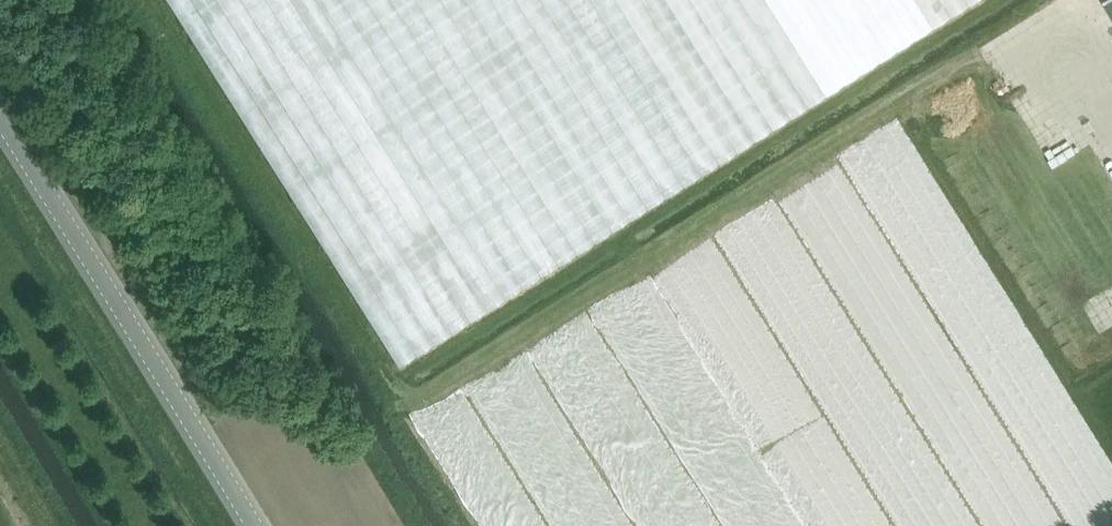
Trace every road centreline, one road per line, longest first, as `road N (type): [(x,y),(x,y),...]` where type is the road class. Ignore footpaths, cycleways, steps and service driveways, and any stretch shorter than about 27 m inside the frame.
road 1 (unclassified): [(0,118),(254,525)]

